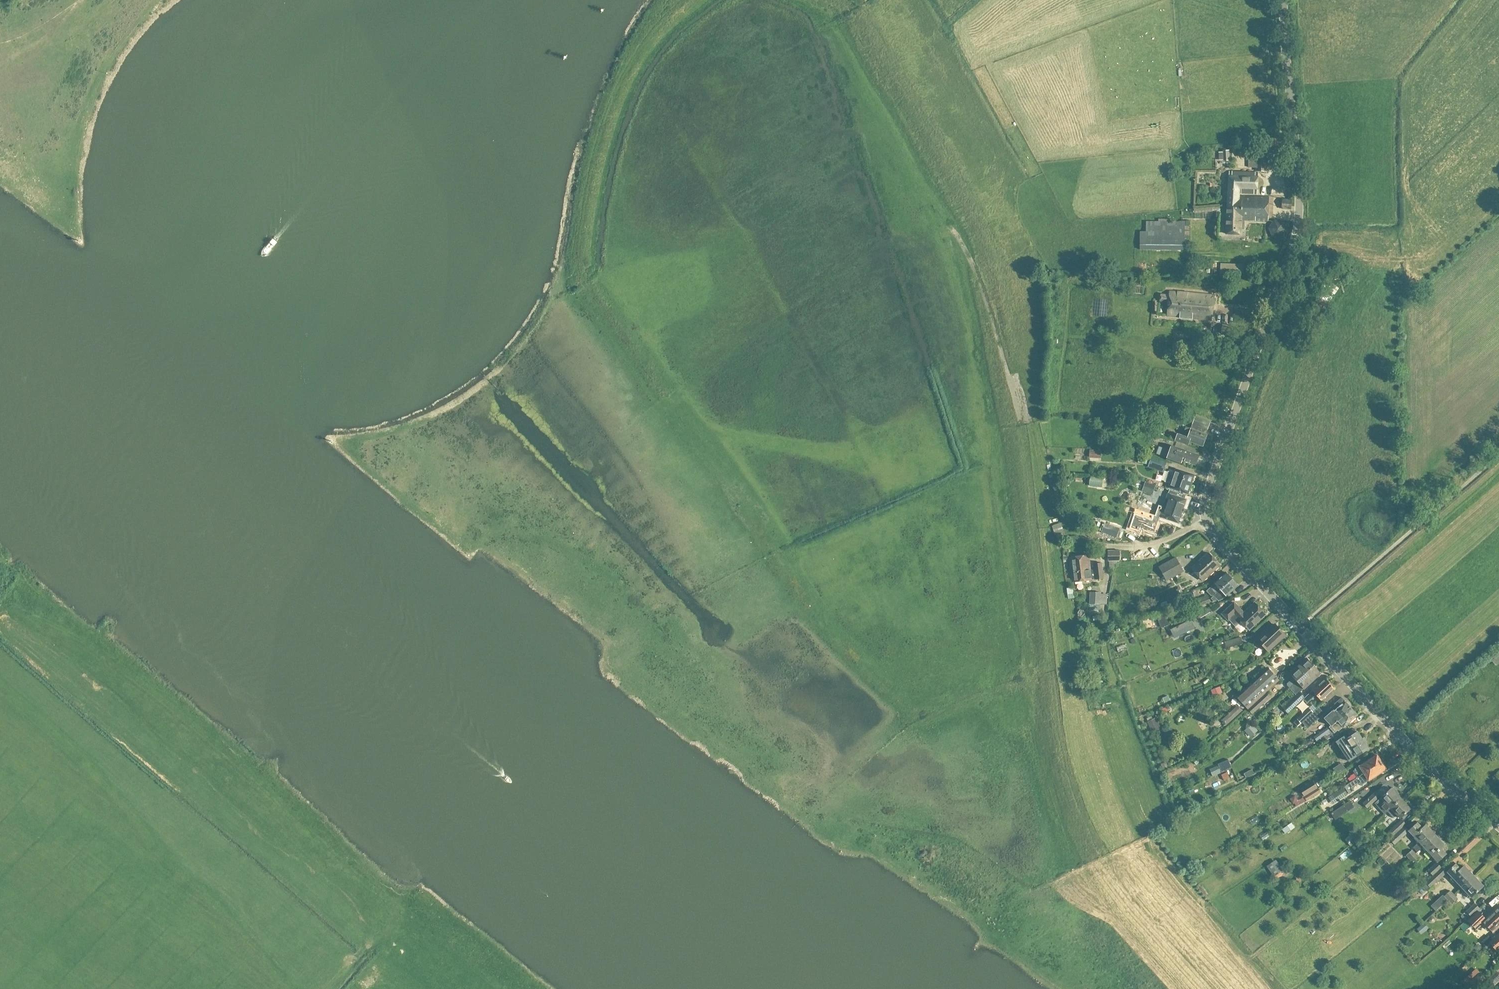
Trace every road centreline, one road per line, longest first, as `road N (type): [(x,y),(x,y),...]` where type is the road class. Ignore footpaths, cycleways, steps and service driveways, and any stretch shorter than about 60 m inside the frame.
road 1 (unclassified): [(1498,825),(1415,750),(1207,519),(1207,492),(1301,225),(1283,0)]
road 2 (track): [(1106,545),(1078,531),(1050,498),(985,294),(953,230)]

